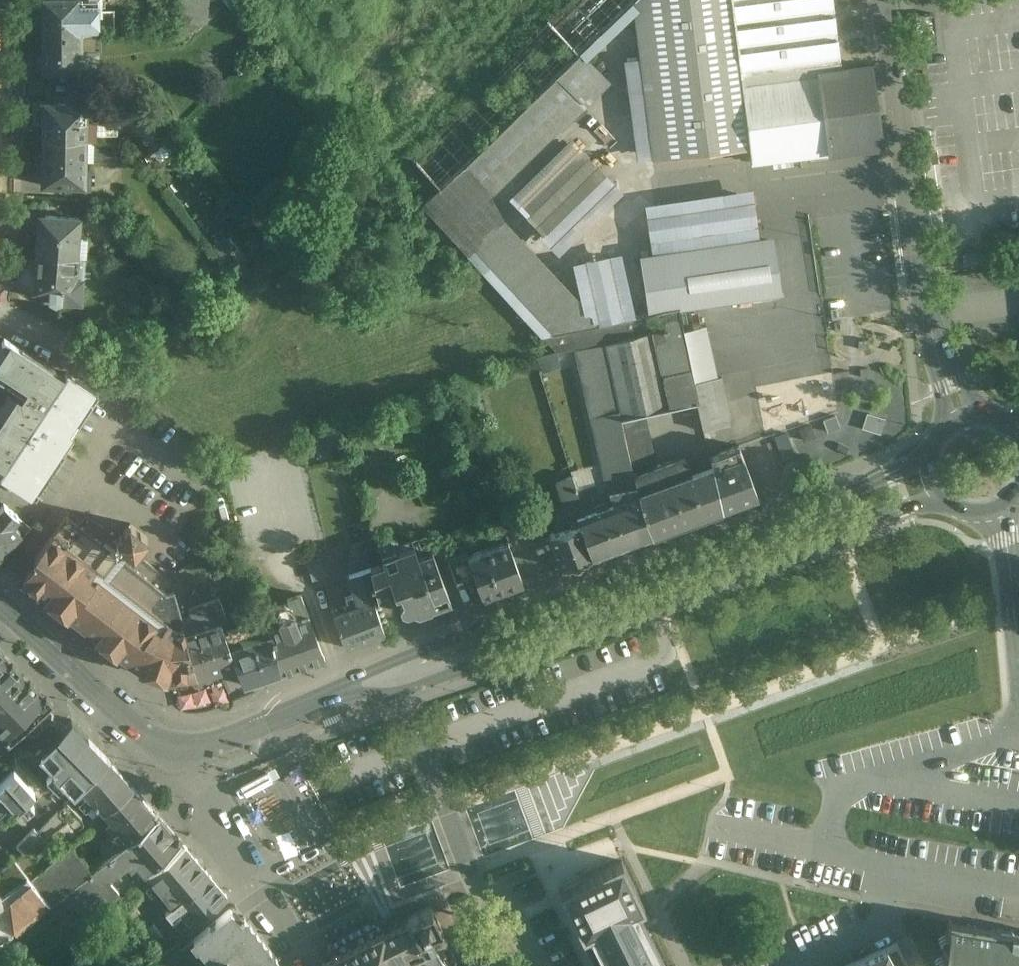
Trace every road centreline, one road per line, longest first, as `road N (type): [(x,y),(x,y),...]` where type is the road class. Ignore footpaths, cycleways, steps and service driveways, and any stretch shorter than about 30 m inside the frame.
road 1 (tertiary): [(329,695),(404,691),(947,493)]
road 2 (tertiary): [(935,457),(467,635),(329,695)]
road 3 (residential): [(885,0),(925,299),(959,418)]
road 4 (tertiary): [(0,599),(165,753),(201,753),(329,695)]

